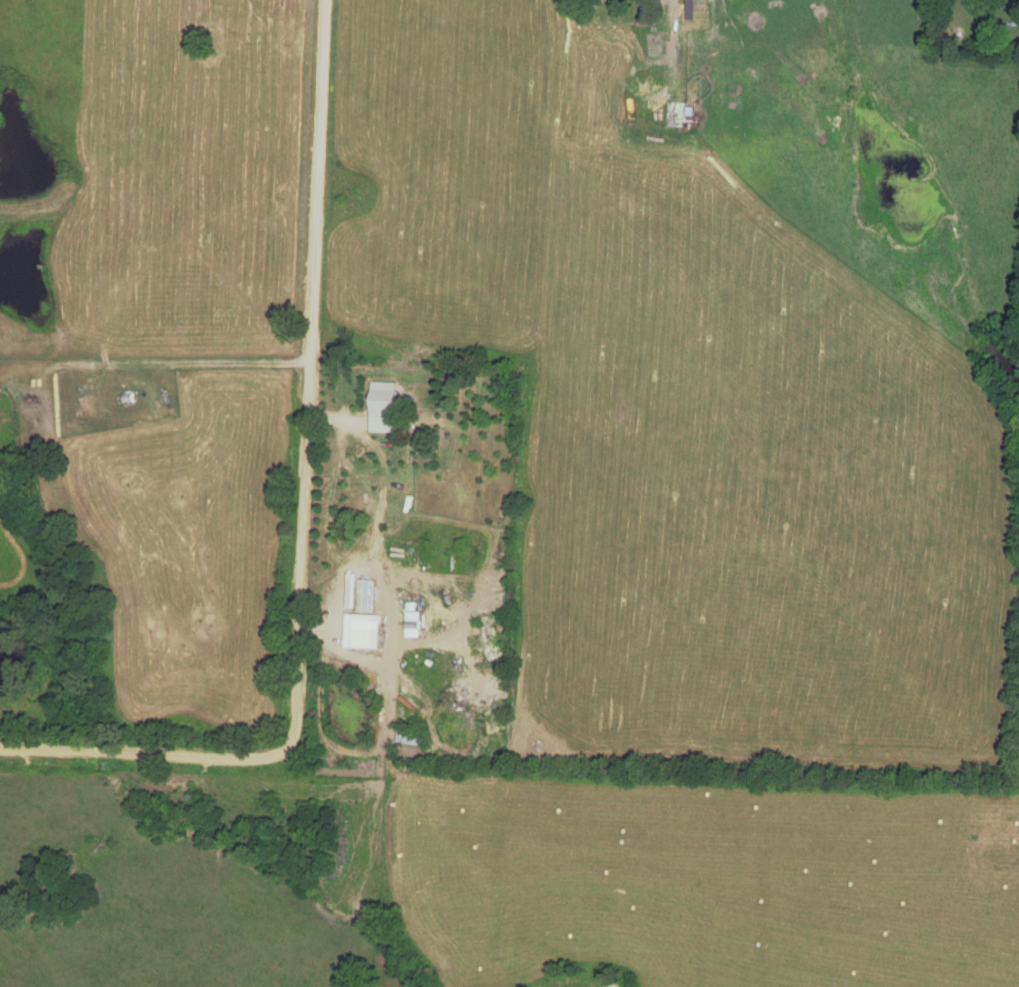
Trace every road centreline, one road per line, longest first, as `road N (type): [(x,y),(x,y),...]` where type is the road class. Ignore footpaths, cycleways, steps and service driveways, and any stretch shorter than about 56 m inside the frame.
road 1 (residential): [(327,0),(294,739),(270,758),(0,751)]

